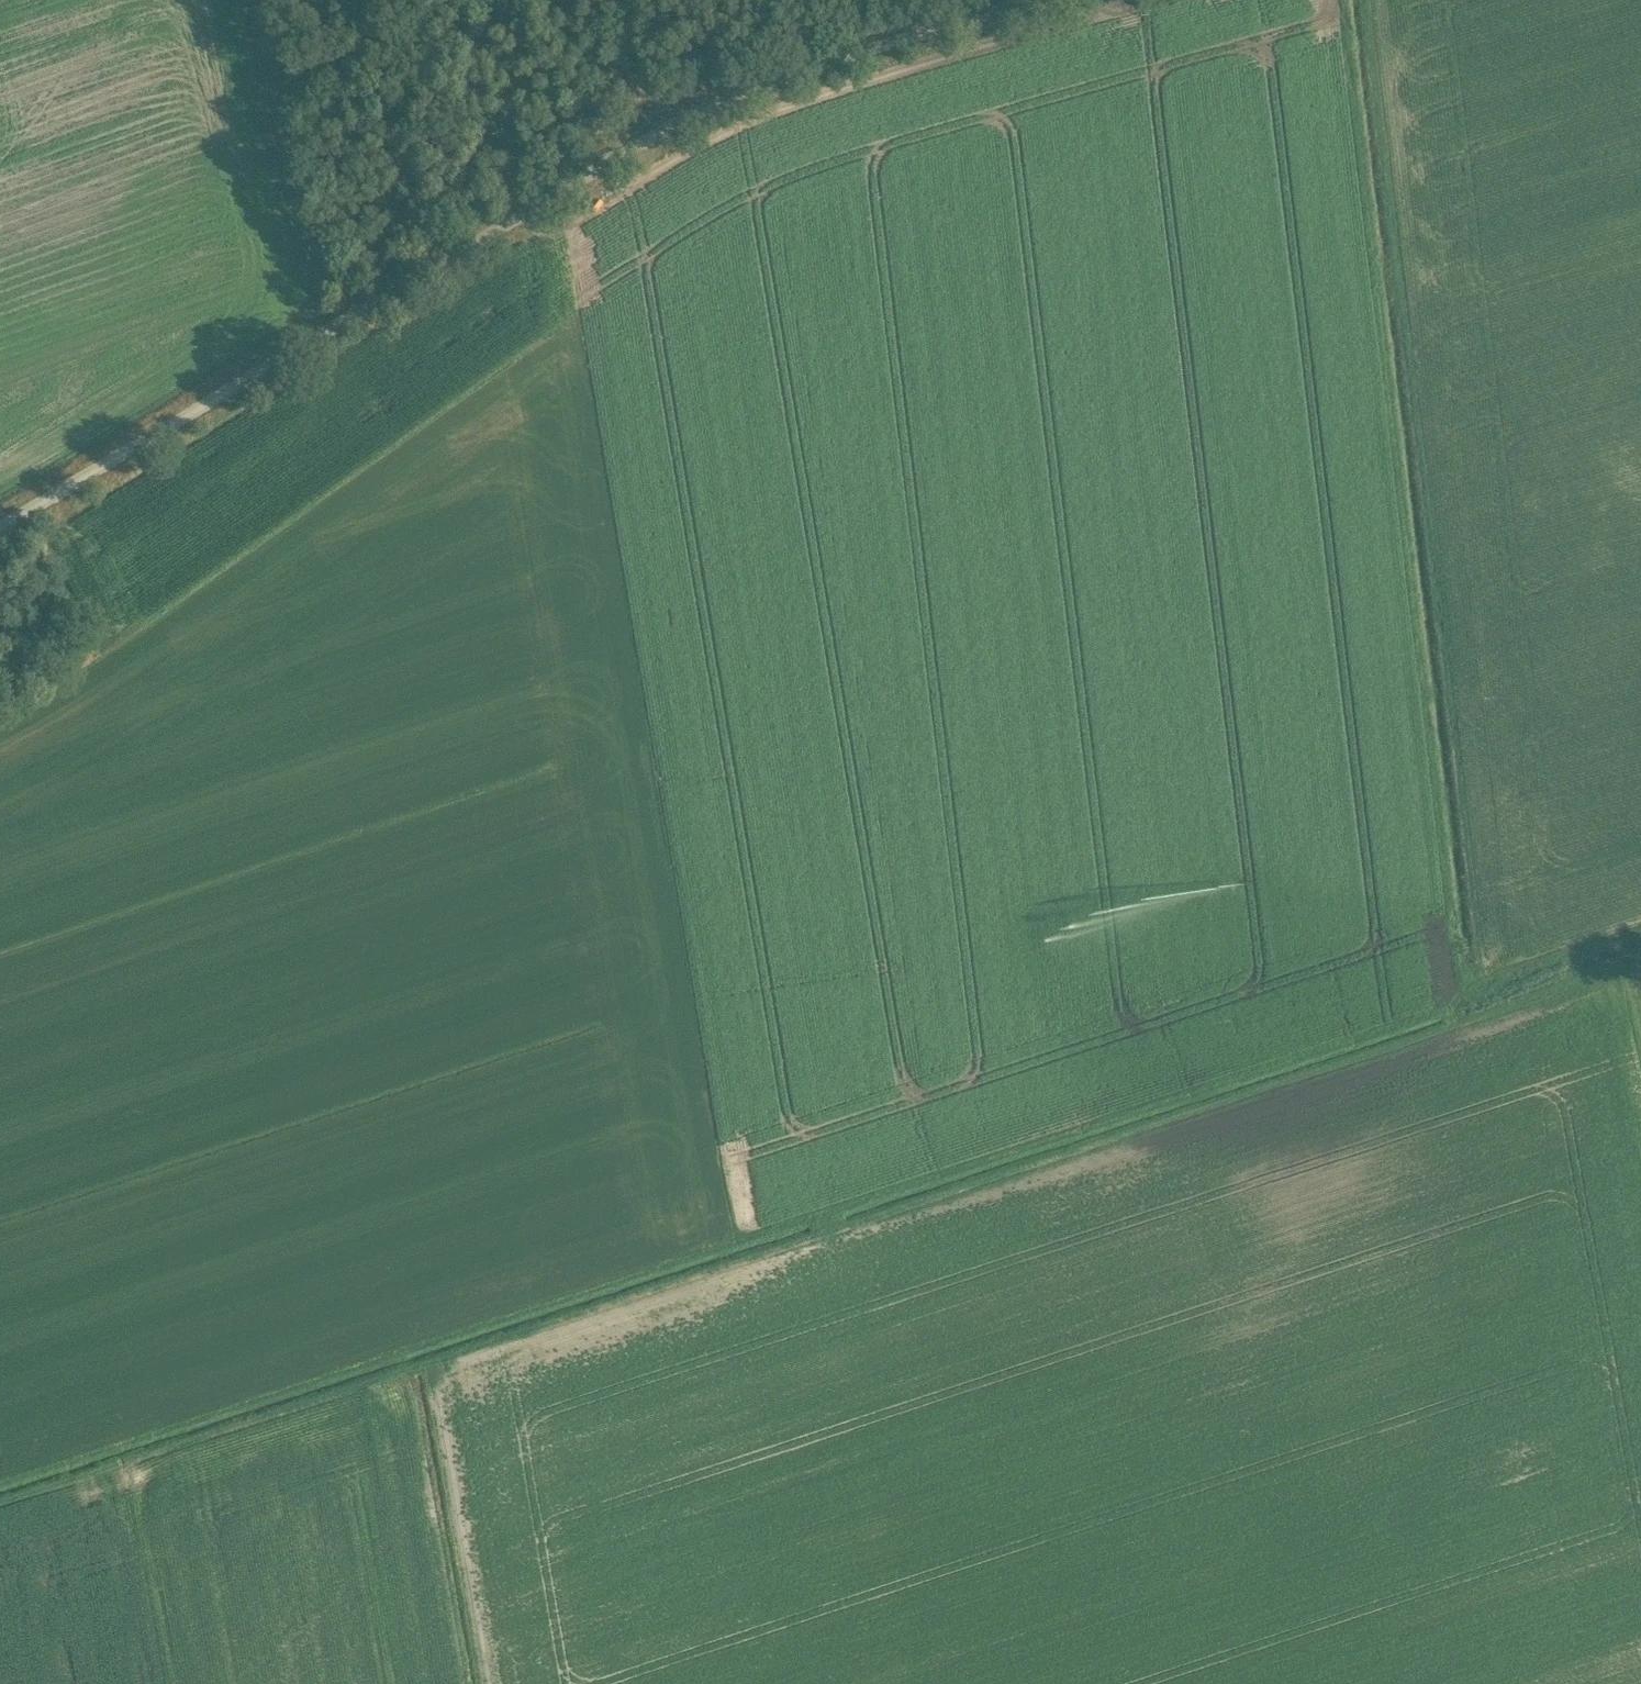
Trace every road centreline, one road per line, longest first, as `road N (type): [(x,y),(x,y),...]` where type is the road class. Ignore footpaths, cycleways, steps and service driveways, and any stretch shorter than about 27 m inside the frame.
road 1 (unclassified): [(0,525),(703,108),(763,82),(1035,0)]
road 2 (track): [(658,133),(630,0)]

